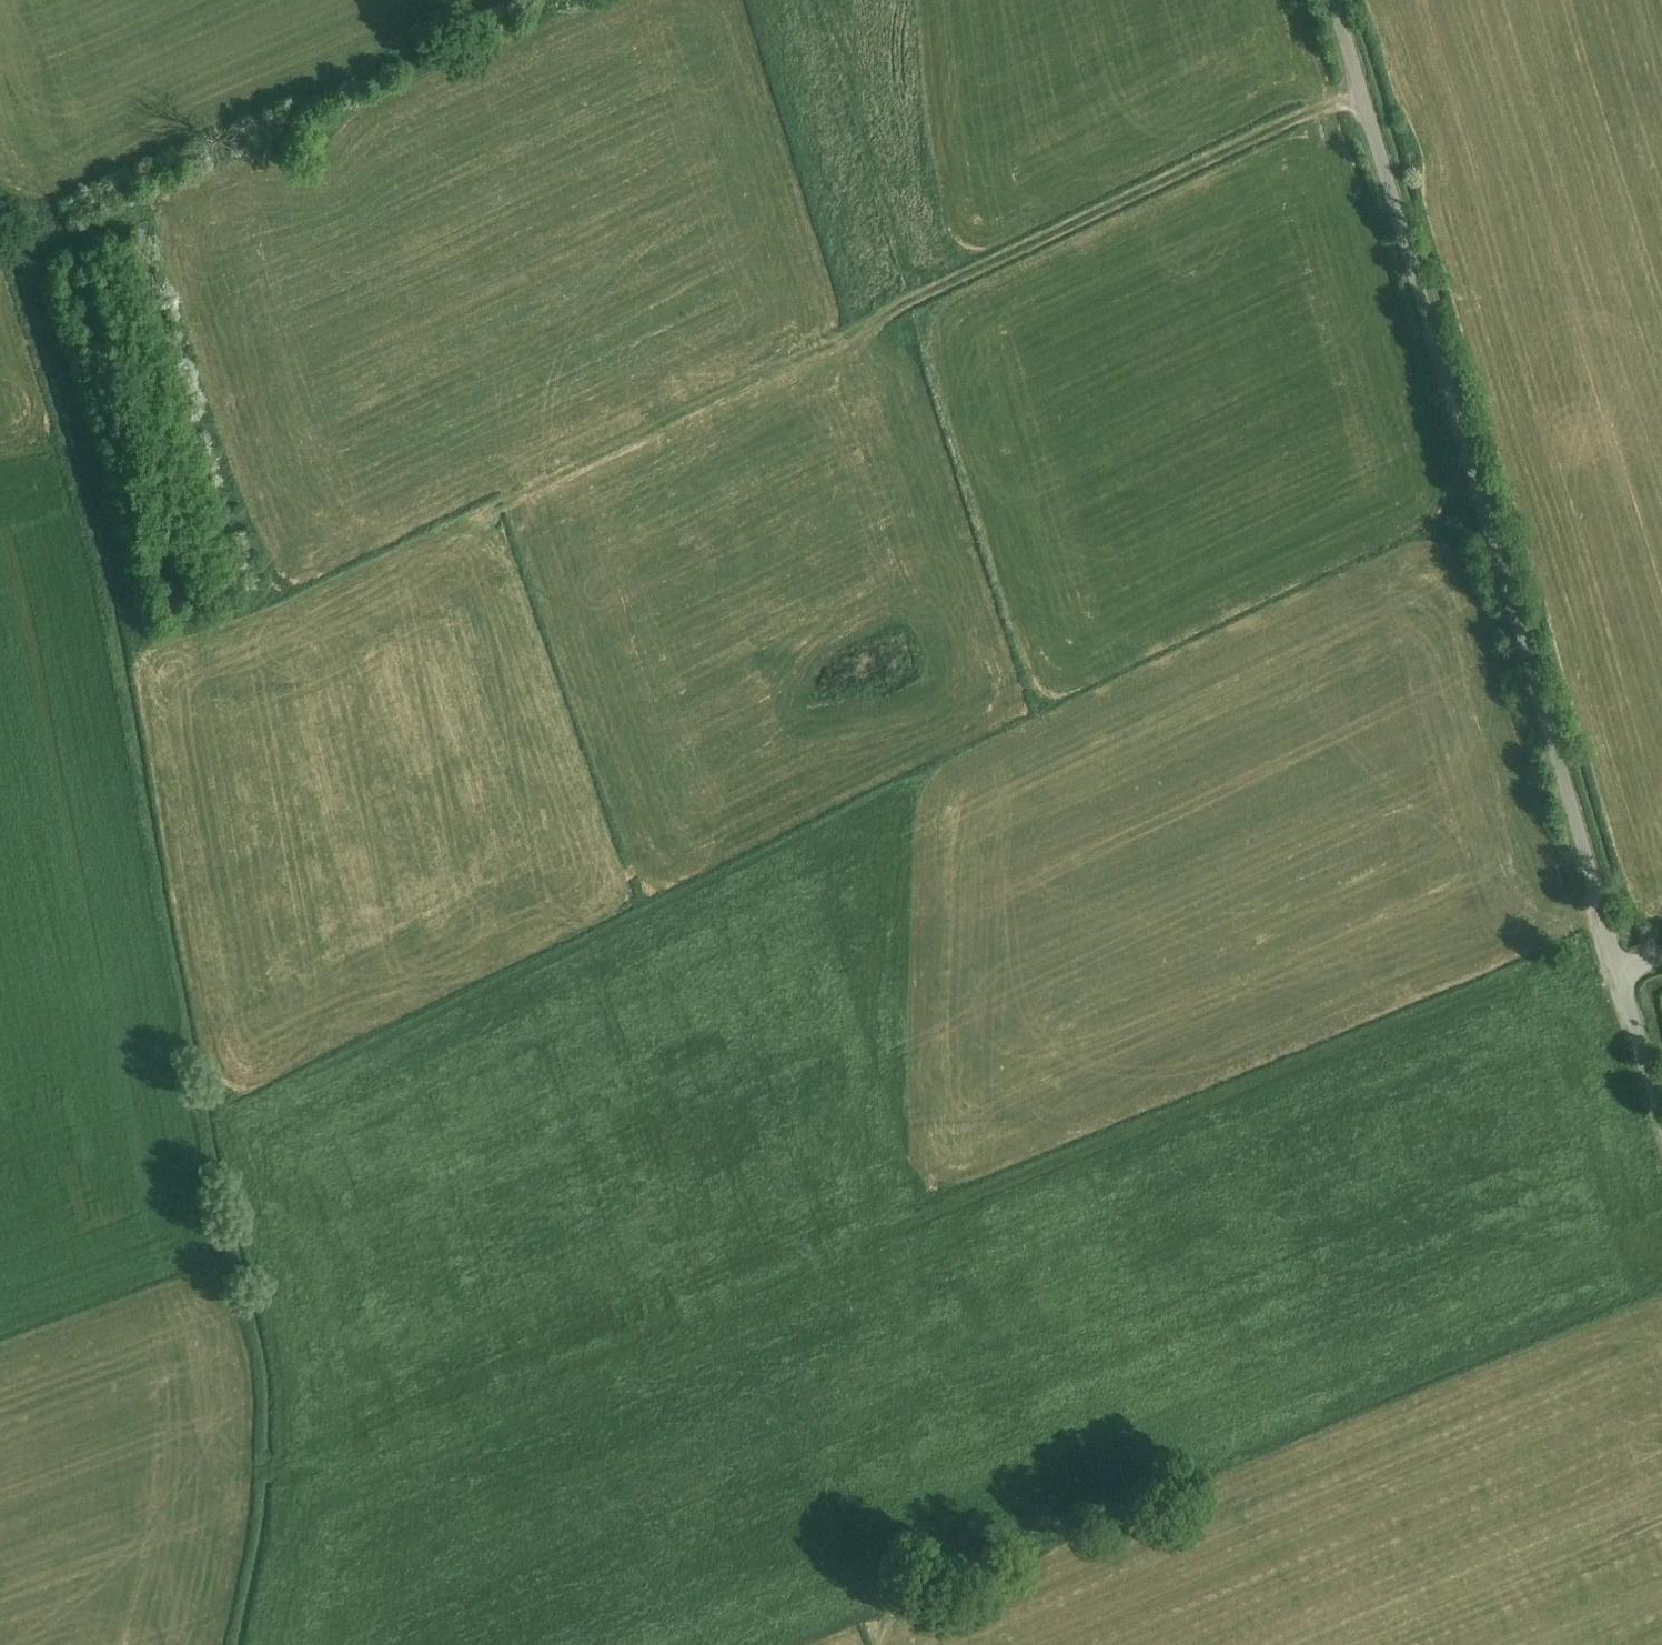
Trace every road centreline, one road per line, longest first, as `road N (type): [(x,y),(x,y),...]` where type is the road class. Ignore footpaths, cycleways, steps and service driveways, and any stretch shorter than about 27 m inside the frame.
road 1 (unclassified): [(1621,972),(1332,0)]
road 2 (unclassified): [(1661,1111),(1621,972)]

